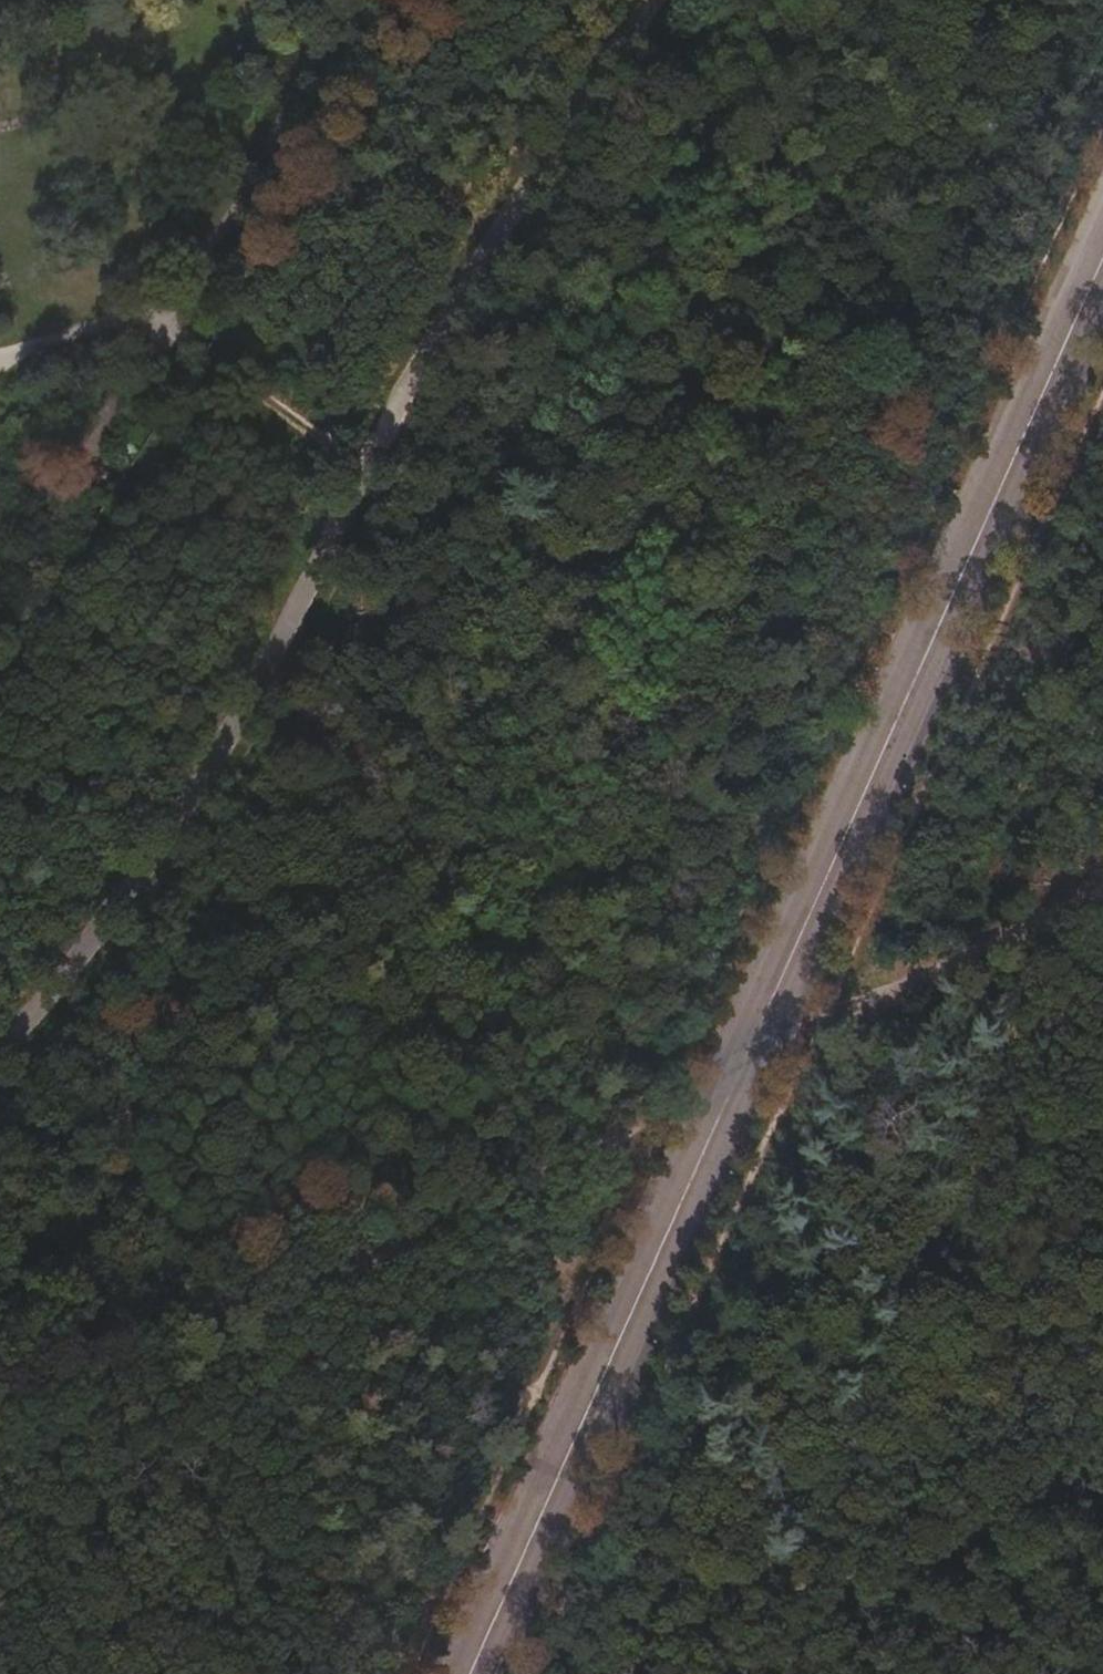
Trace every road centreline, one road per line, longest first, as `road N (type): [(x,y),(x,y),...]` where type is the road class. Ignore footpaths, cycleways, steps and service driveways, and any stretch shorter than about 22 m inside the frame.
road 1 (secondary): [(471,1673),(1102,261)]
road 2 (track): [(210,357),(361,468)]

